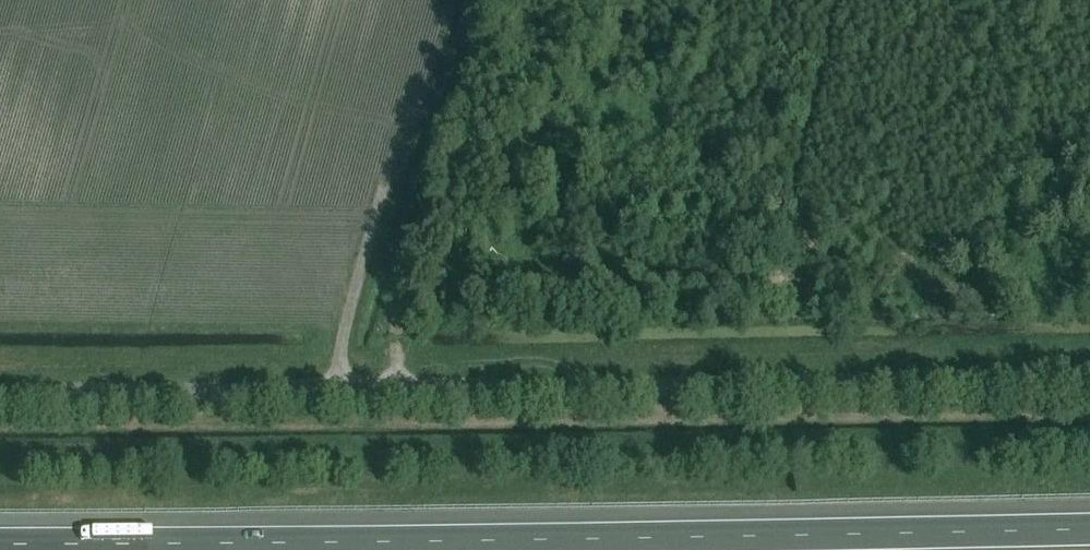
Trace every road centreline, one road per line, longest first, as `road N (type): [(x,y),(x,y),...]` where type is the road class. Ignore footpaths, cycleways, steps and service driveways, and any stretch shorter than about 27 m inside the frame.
road 1 (unclassified): [(0,393),(1089,374)]
road 2 (motorway): [(1089,522),(0,537)]

